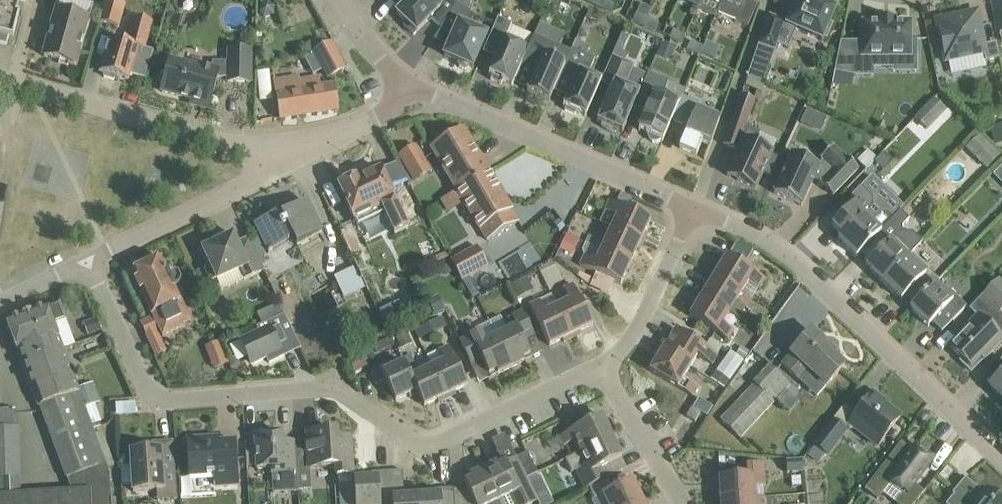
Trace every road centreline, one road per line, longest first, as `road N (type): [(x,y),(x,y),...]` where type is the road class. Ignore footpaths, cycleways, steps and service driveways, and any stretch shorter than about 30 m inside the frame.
road 1 (residential): [(85,263),(155,393),(291,379),(343,392),(428,444),(471,431),(600,362)]
road 2 (residential): [(1001,454),(818,280),(694,211)]
road 3 (residential): [(694,211),(412,87)]
road 4 (residential): [(269,169),(252,145),(0,78)]
road 5 (residential): [(85,263),(269,169)]
road 6 (residential): [(600,362),(642,322),(694,211)]
road 7 (residential): [(269,169),(412,87)]
road 8 (residential): [(678,503),(600,362)]

